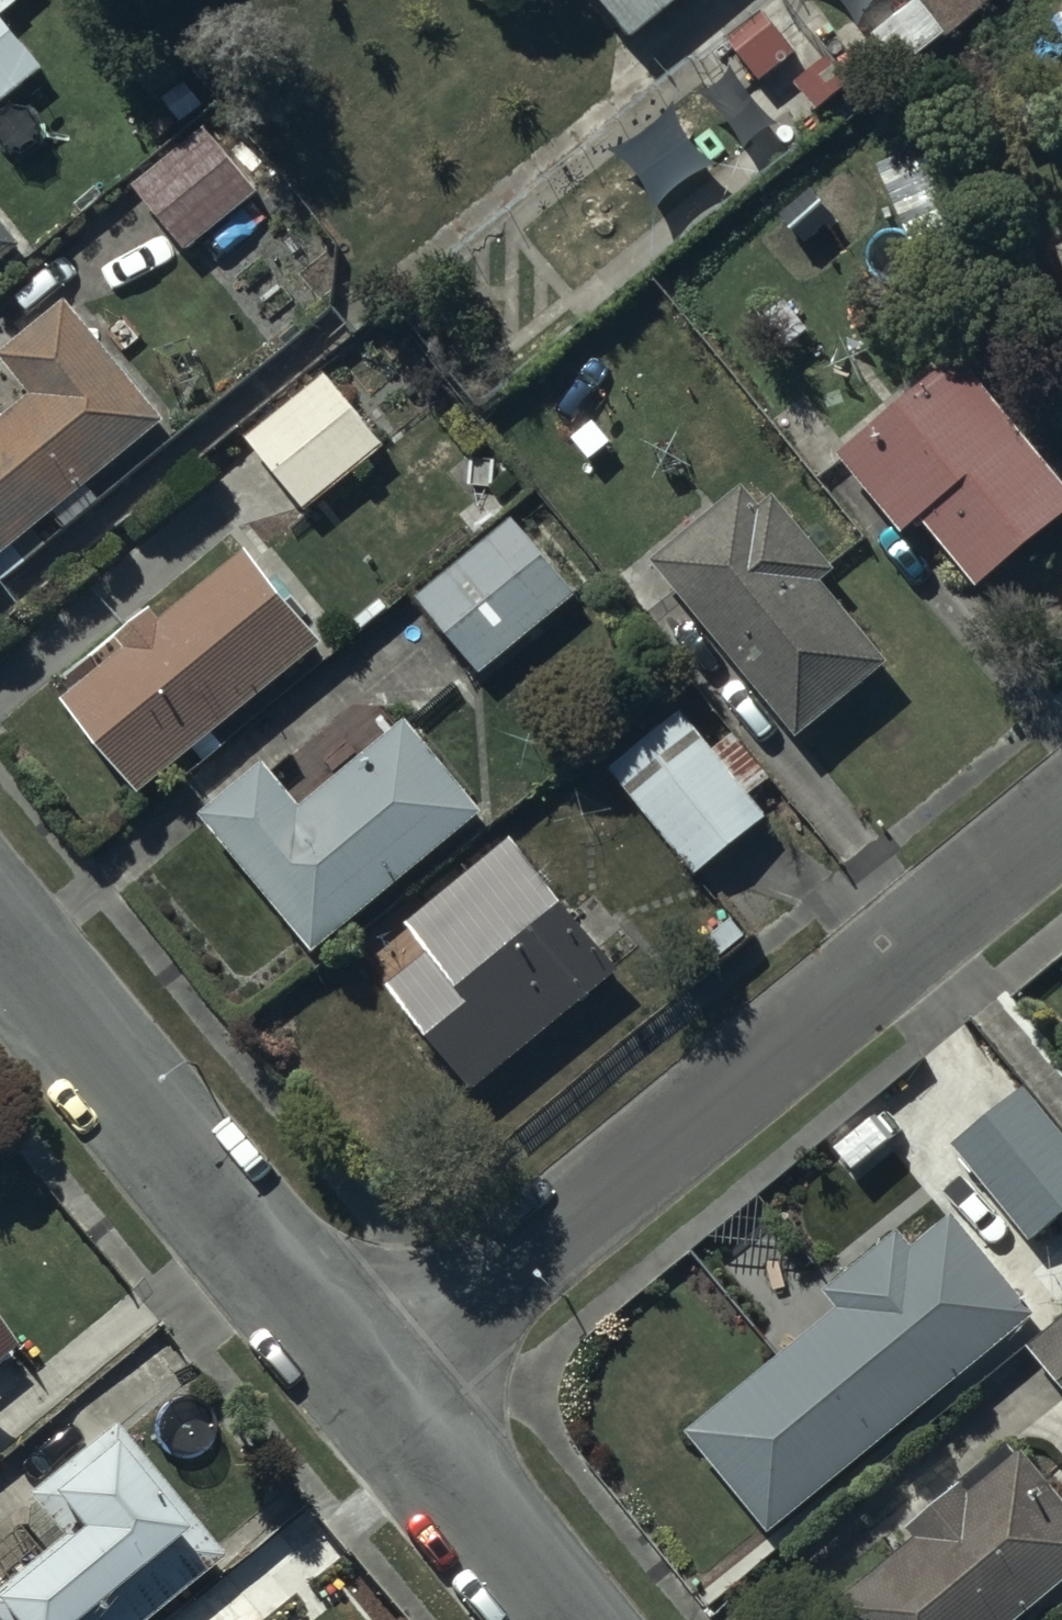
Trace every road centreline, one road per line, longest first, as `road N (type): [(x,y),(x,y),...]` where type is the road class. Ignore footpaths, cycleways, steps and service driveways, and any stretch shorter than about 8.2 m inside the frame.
road 1 (residential): [(377,1401),(1061,835)]
road 2 (residential): [(0,948),(377,1401)]
road 3 (residential): [(377,1401),(558,1619)]

